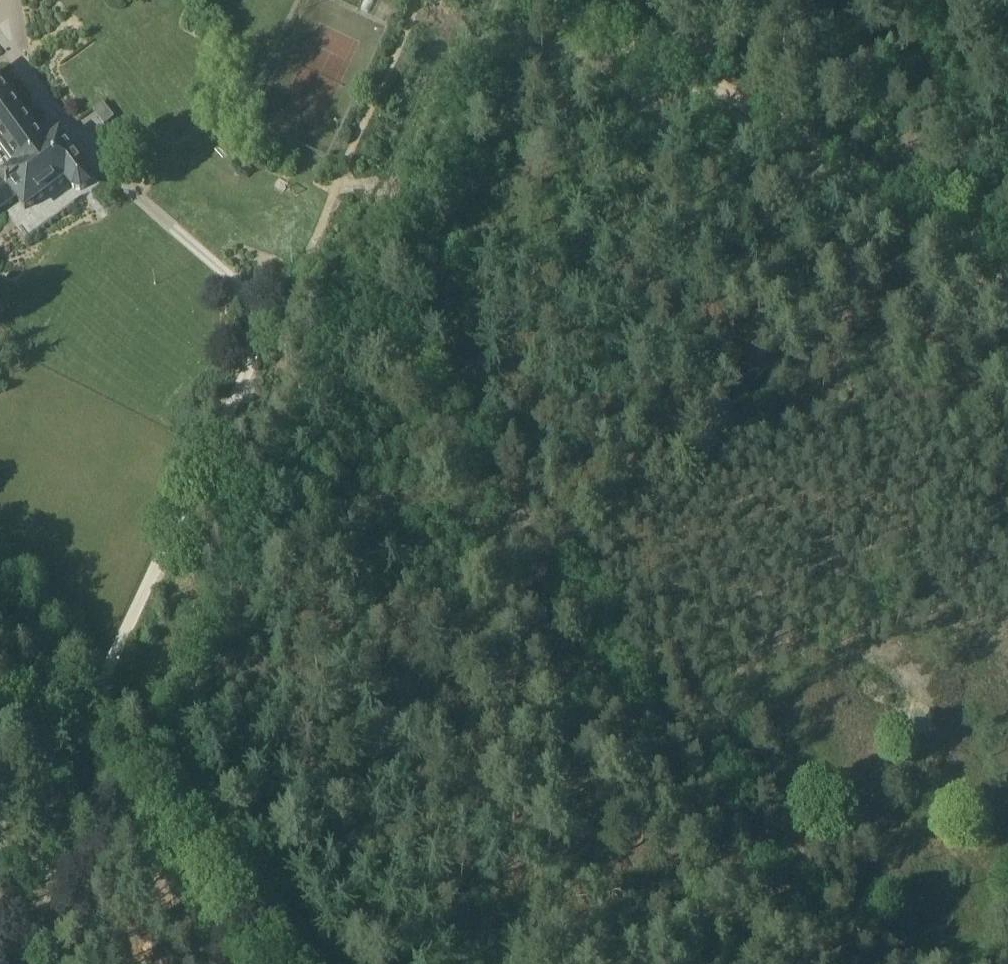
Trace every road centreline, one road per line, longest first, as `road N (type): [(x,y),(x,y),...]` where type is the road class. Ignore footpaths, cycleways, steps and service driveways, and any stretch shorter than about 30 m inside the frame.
road 1 (track): [(844,963),(368,285),(498,0)]
road 2 (track): [(1007,259),(575,0)]
road 3 (track): [(281,963),(126,749),(97,725)]
road 4 (track): [(96,744),(97,780),(19,963)]

